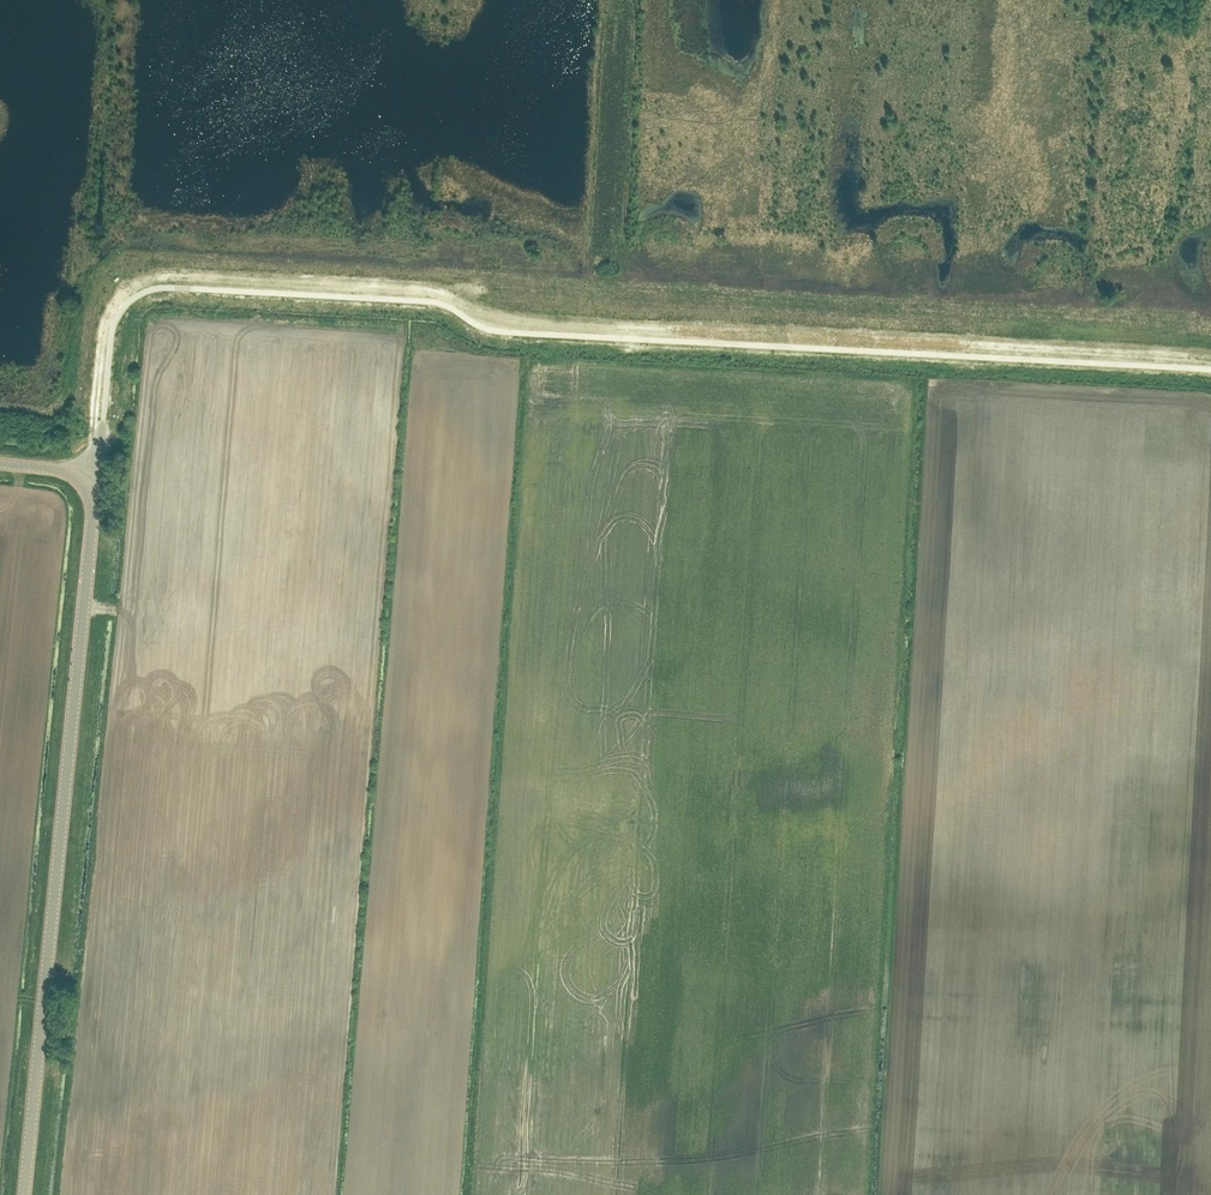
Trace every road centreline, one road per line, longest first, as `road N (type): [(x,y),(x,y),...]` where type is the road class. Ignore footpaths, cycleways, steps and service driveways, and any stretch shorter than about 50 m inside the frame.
road 1 (track): [(99,427),(109,310),(140,282),(163,277),(424,291),(513,321),(1210,359)]
road 2 (unclassified): [(23,1194),(97,473)]

